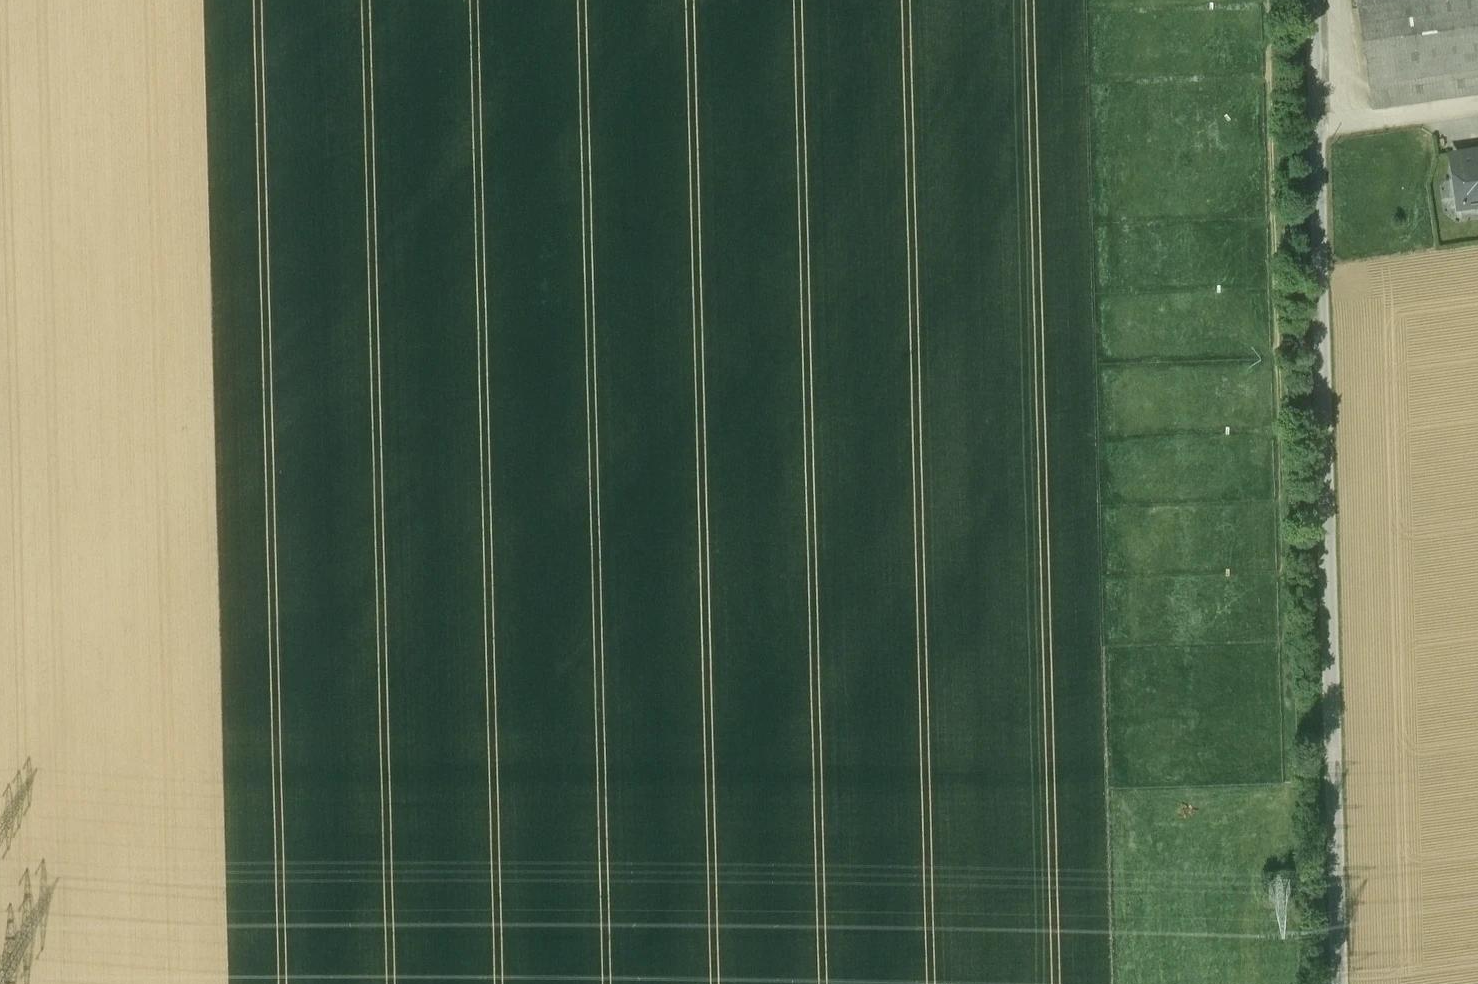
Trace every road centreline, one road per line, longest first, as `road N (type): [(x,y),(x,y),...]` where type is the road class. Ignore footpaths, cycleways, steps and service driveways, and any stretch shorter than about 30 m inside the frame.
road 1 (track): [(1319,0),(1340,983)]
road 2 (track): [(1320,125),(1477,107)]

